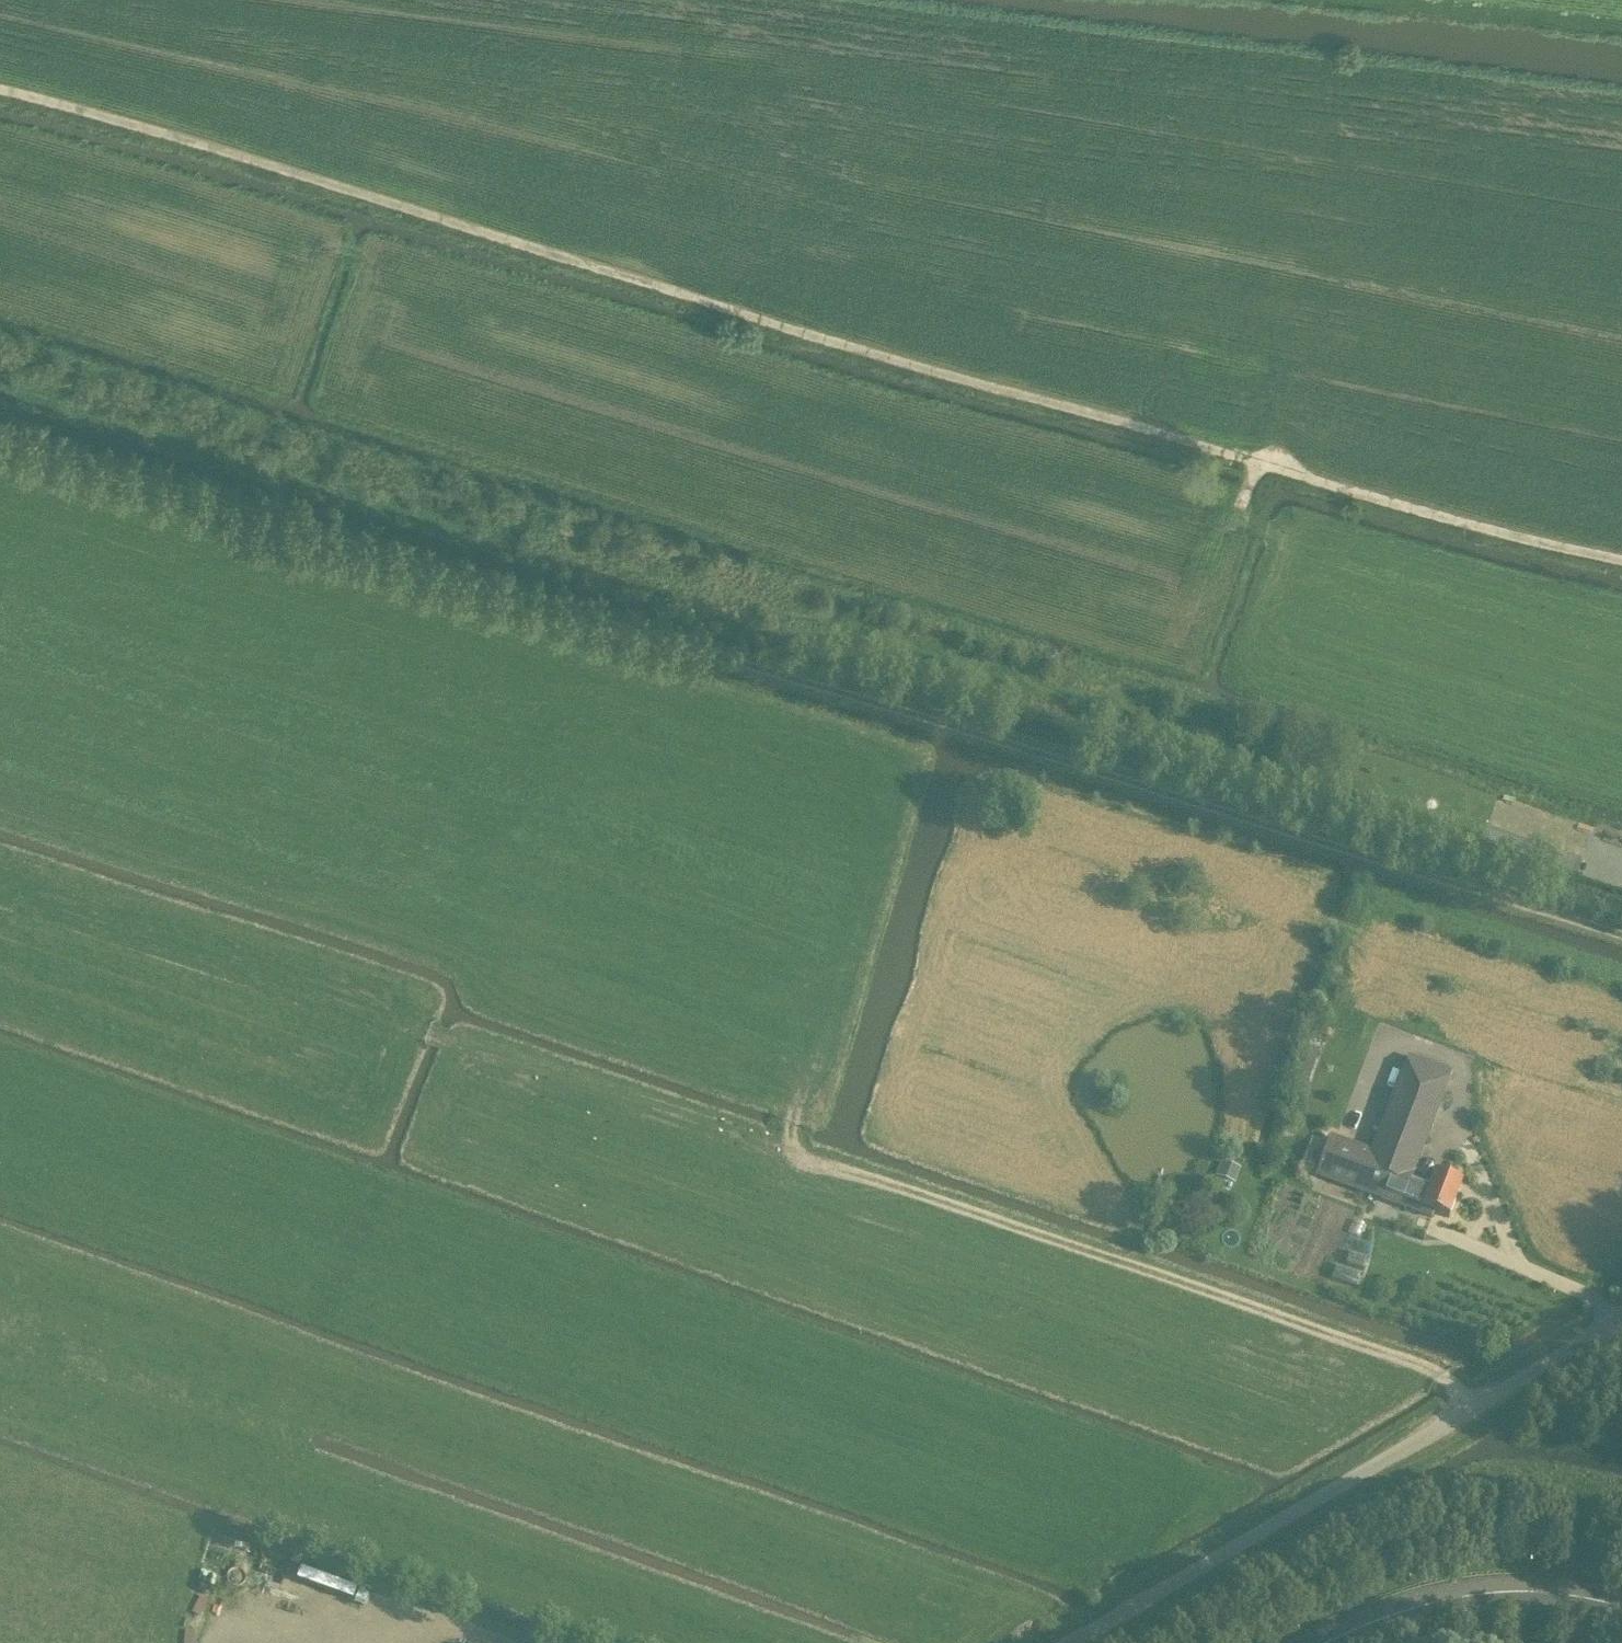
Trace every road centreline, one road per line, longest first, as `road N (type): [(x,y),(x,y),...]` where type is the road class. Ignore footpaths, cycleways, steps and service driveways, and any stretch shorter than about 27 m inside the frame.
road 1 (track): [(1621,934),(0,434)]
road 2 (track): [(1621,555),(1427,508),(744,311),(387,194),(0,84)]
road 3 (unclassified): [(1072,1642),(1621,1322)]
road 4 (motorway): [(1621,1613),(1573,1595),(1441,1599),(1337,1642)]

